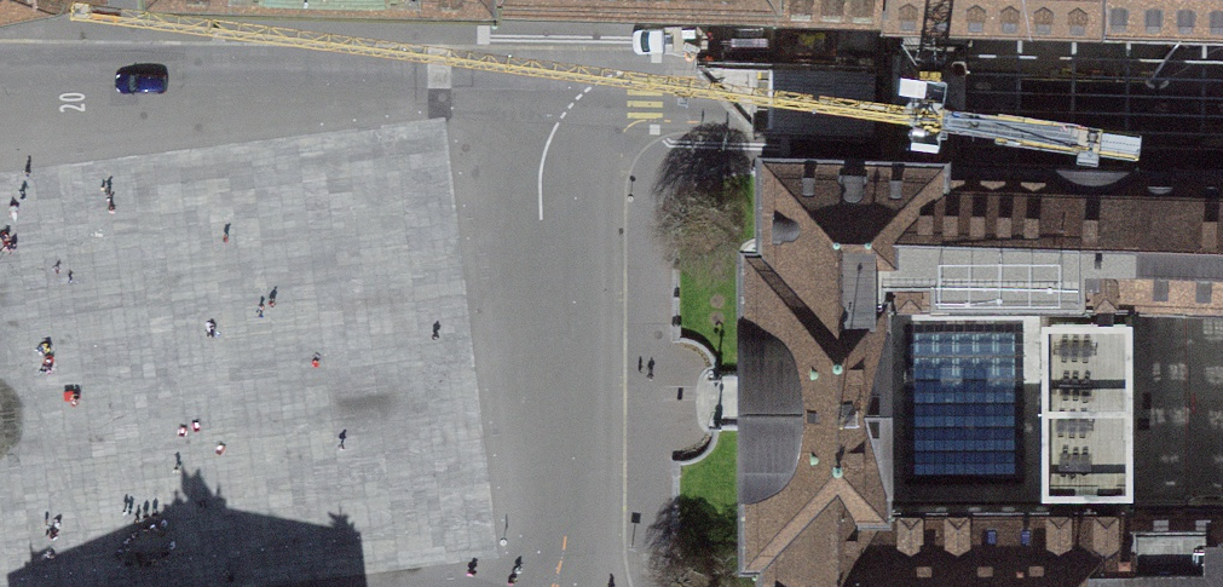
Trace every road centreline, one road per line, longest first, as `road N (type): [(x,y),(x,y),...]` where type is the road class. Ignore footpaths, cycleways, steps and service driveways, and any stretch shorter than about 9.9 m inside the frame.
road 1 (residential): [(1222,114),(581,98)]
road 2 (residential): [(581,98),(541,160),(568,586)]
road 3 (residential): [(581,98),(138,97)]
road 4 (residential): [(138,97),(0,94)]

